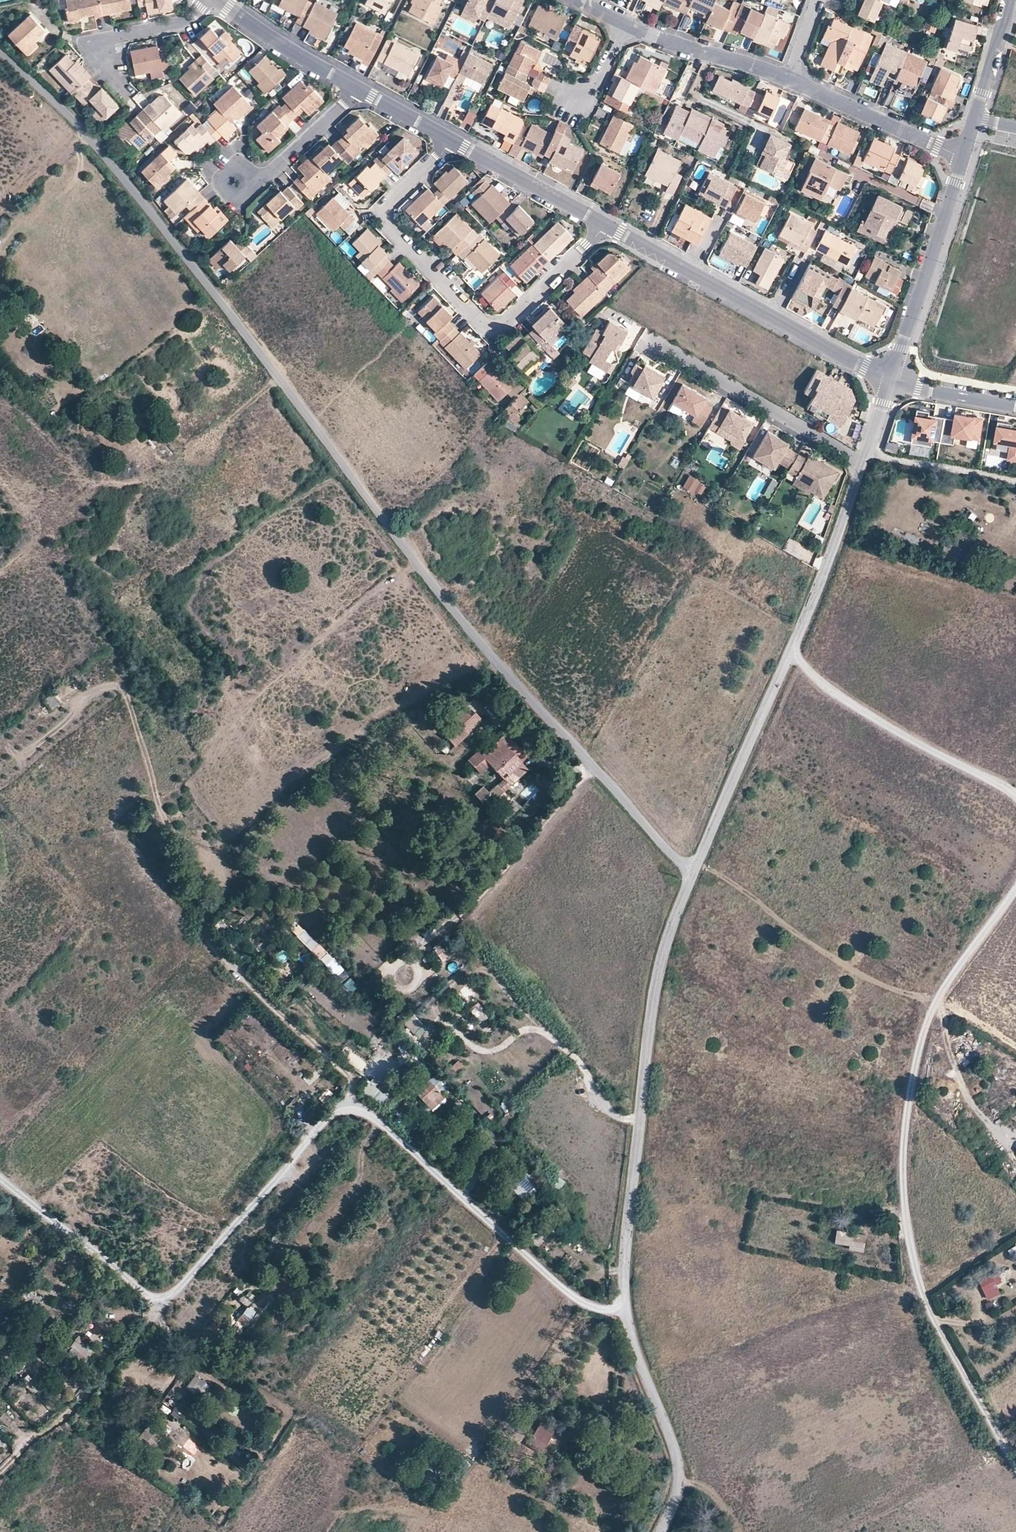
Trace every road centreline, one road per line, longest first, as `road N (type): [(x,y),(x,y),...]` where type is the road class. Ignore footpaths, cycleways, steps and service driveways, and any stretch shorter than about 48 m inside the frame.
road 1 (unclassified): [(0,50),(98,144),(502,668),(692,875)]
road 2 (track): [(0,1174),(155,1296),(169,1293),(302,1146),(342,1108),(360,1108),(548,1271),(582,1295),(622,1306)]
road 3 (unclassified): [(692,875),(657,975),(622,1273),(626,1329),(677,1464),(678,1486),(659,1531)]
road 4 (track): [(1015,882),(931,1014),(903,1175),(921,1290),(1015,1466)]
road 5 (residential): [(861,466),(817,593),(692,875)]
road 6 (residential): [(453,139),(384,209),(385,221),(487,329),(500,329),(607,224)]
road 7 (residential): [(607,224),(889,380)]
road 8 (track): [(791,652),(871,715),(1015,795)]
road 9 (residential): [(861,466),(651,344)]
road 10 (residential): [(962,157),(889,380)]
road 11 (residential): [(789,77),(962,157)]
road 12 (residential): [(453,139),(607,224)]
road 13 (residential): [(627,23),(789,77)]
road 14 (residential): [(215,0),(360,88)]
road 15 (residential): [(208,0),(184,24),(104,40),(103,56),(117,76)]
road 16 (track): [(865,455),(1015,483)]
road 17 (residential): [(360,88),(261,182)]
road 18 (residential): [(1015,409),(889,380)]
road 19 (residential): [(1008,0),(975,119)]

